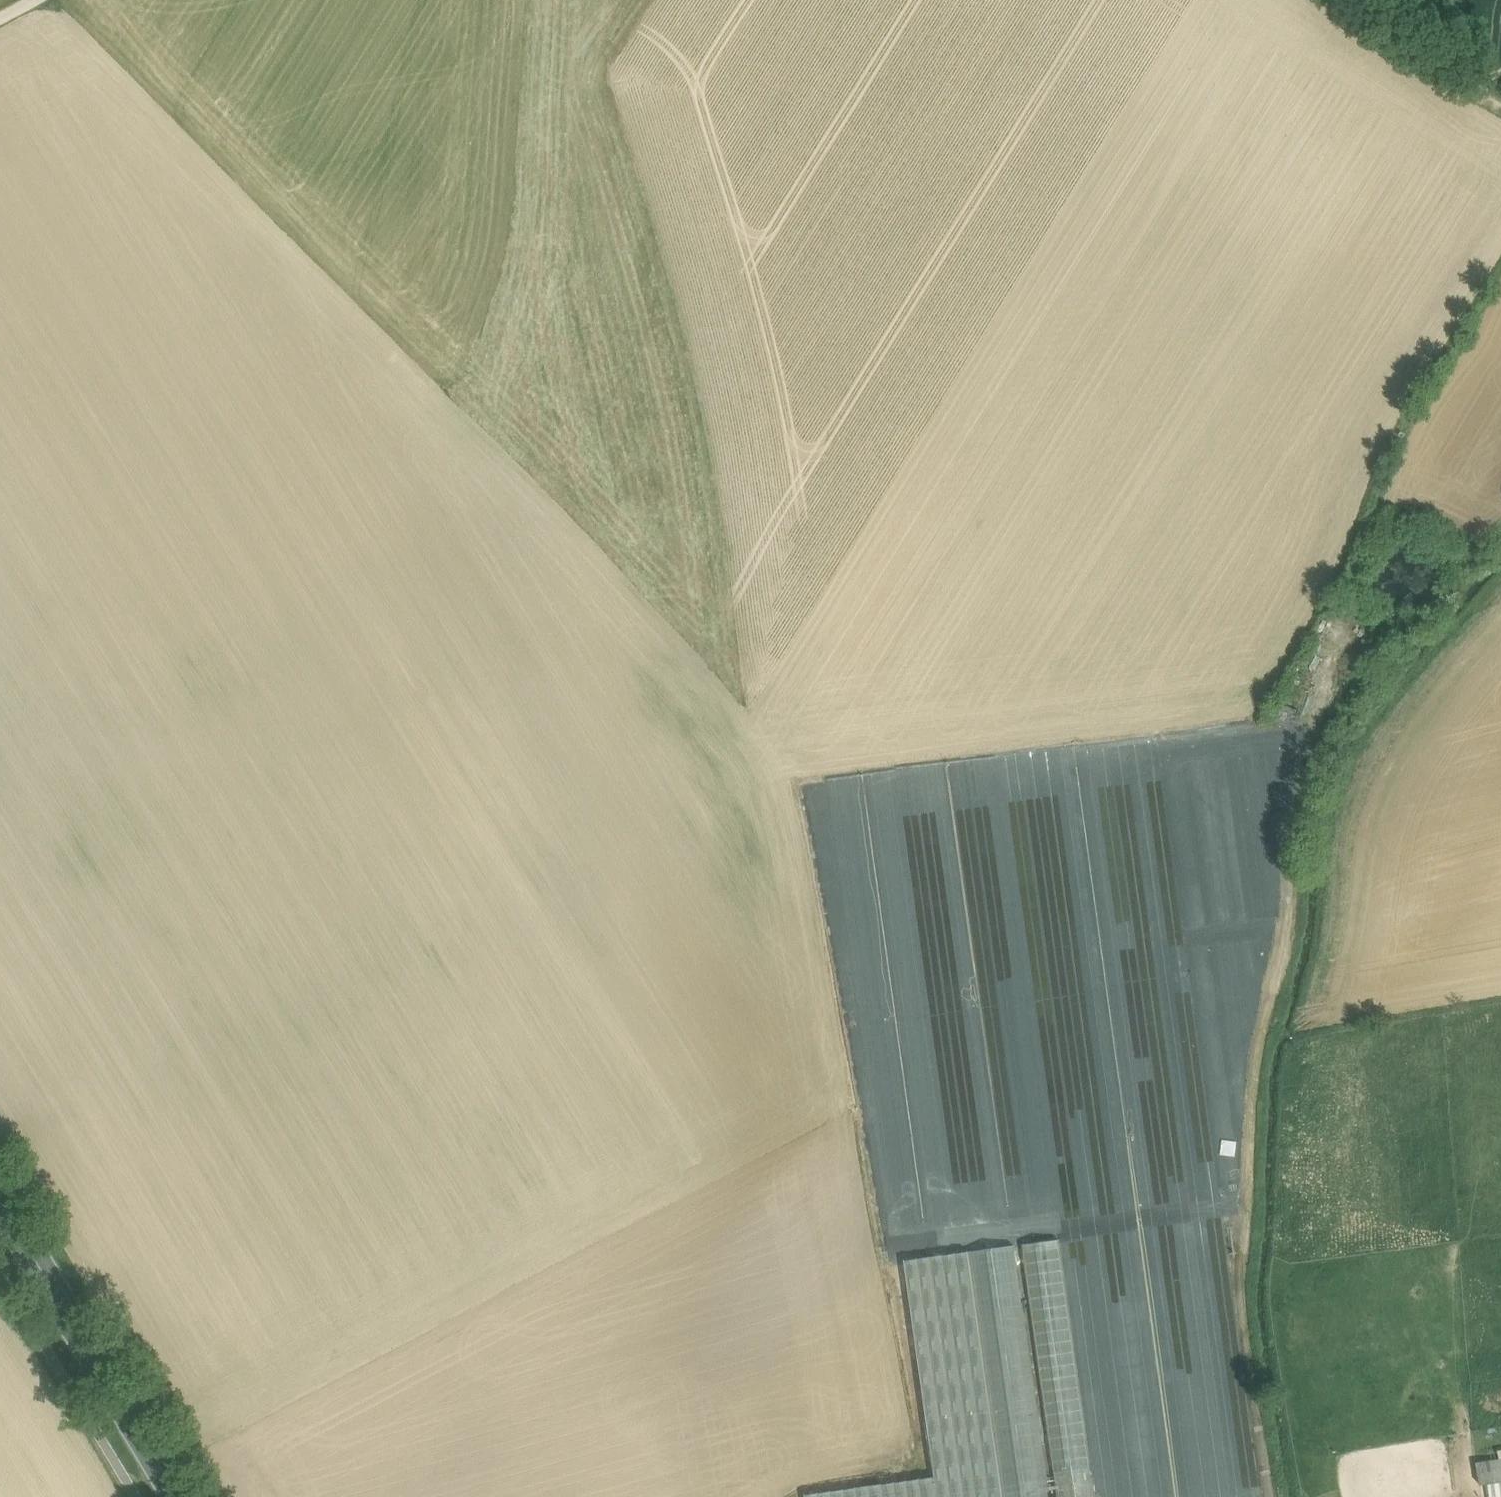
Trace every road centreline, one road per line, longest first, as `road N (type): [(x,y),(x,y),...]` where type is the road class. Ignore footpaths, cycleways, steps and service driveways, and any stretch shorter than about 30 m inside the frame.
road 1 (primary): [(0,1212),(173,1496)]
road 2 (track): [(1334,0),(1500,110)]

